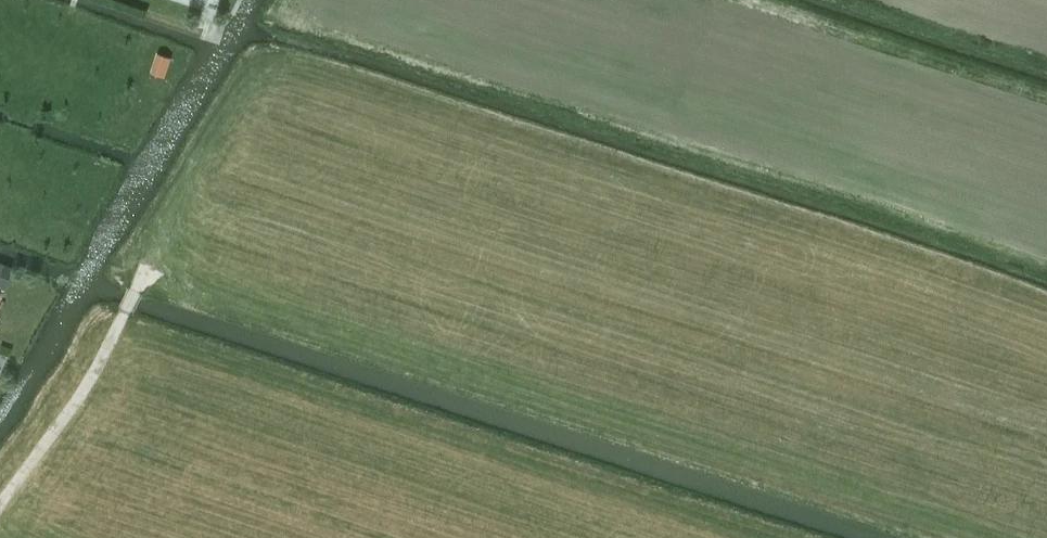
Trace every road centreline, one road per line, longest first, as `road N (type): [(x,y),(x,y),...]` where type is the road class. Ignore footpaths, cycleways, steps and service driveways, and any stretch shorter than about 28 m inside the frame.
road 1 (track): [(149,264),(77,399),(0,508)]

